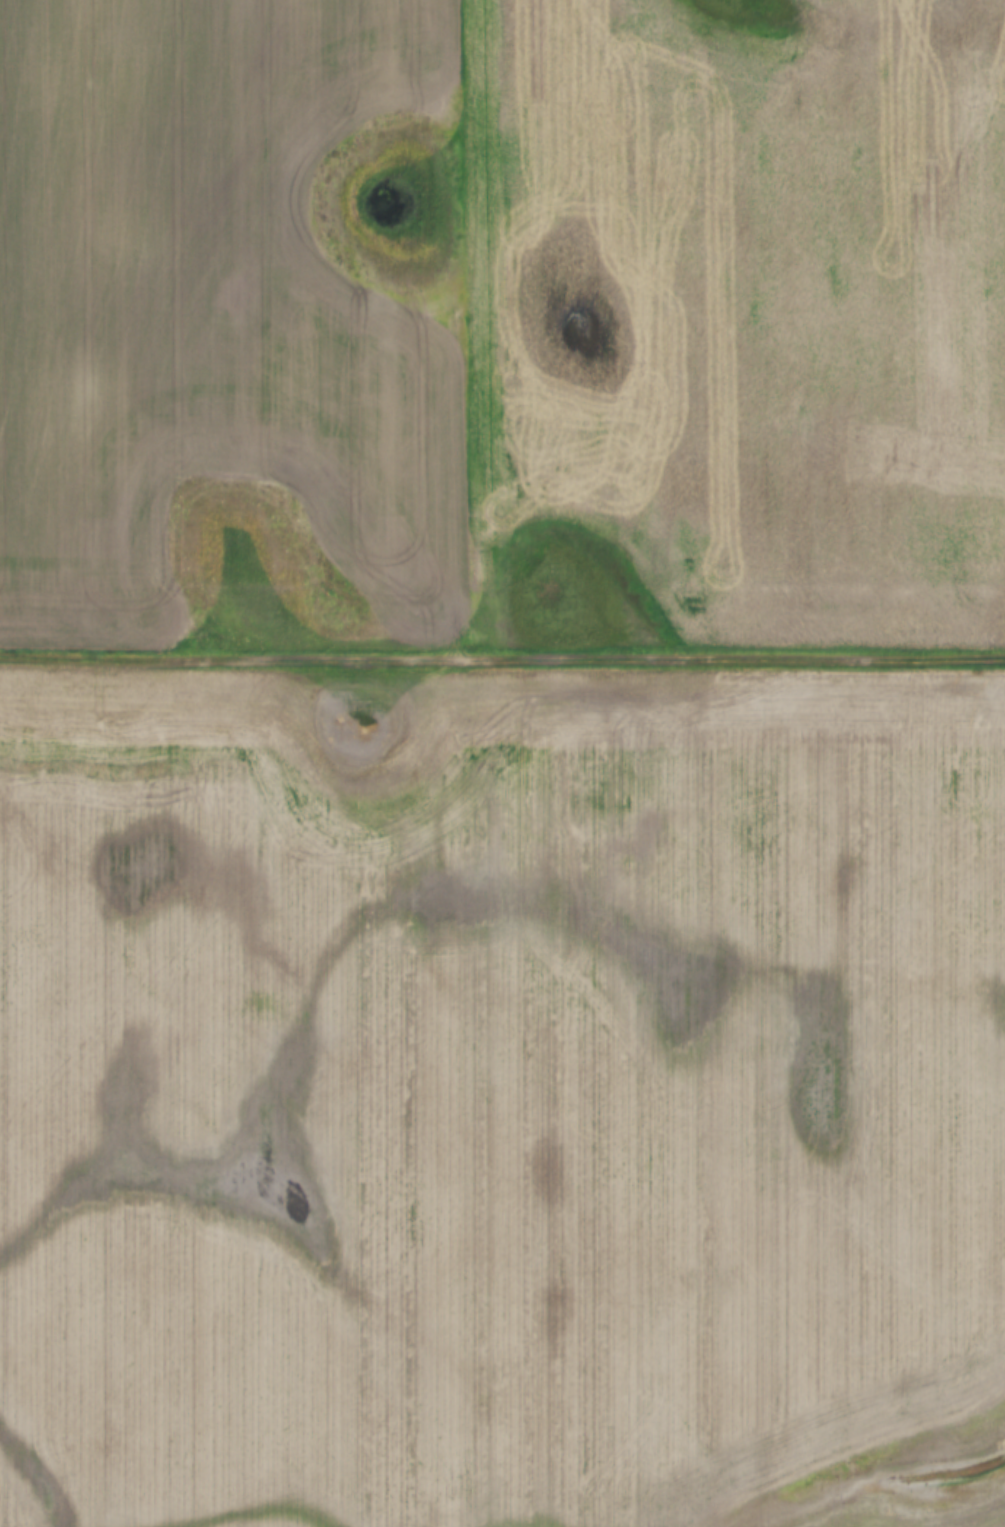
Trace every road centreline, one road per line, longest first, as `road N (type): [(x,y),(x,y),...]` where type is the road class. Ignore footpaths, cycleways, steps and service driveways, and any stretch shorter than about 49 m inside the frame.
road 1 (track): [(1004,657),(0,658)]

